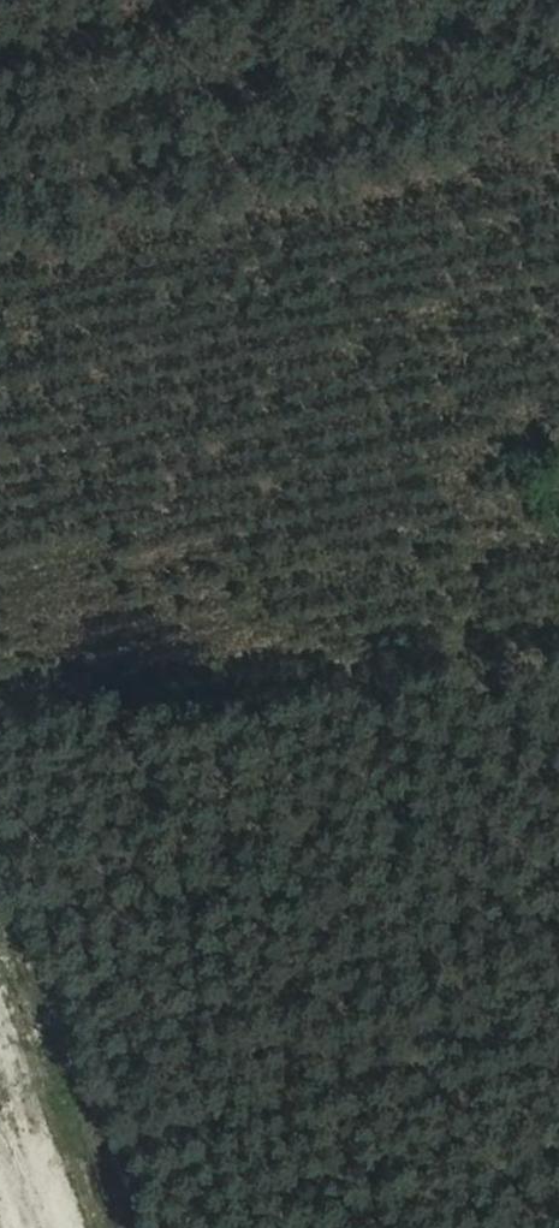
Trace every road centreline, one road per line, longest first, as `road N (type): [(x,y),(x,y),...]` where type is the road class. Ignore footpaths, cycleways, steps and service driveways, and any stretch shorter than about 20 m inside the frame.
road 1 (track): [(0,1094),(53,1227)]

